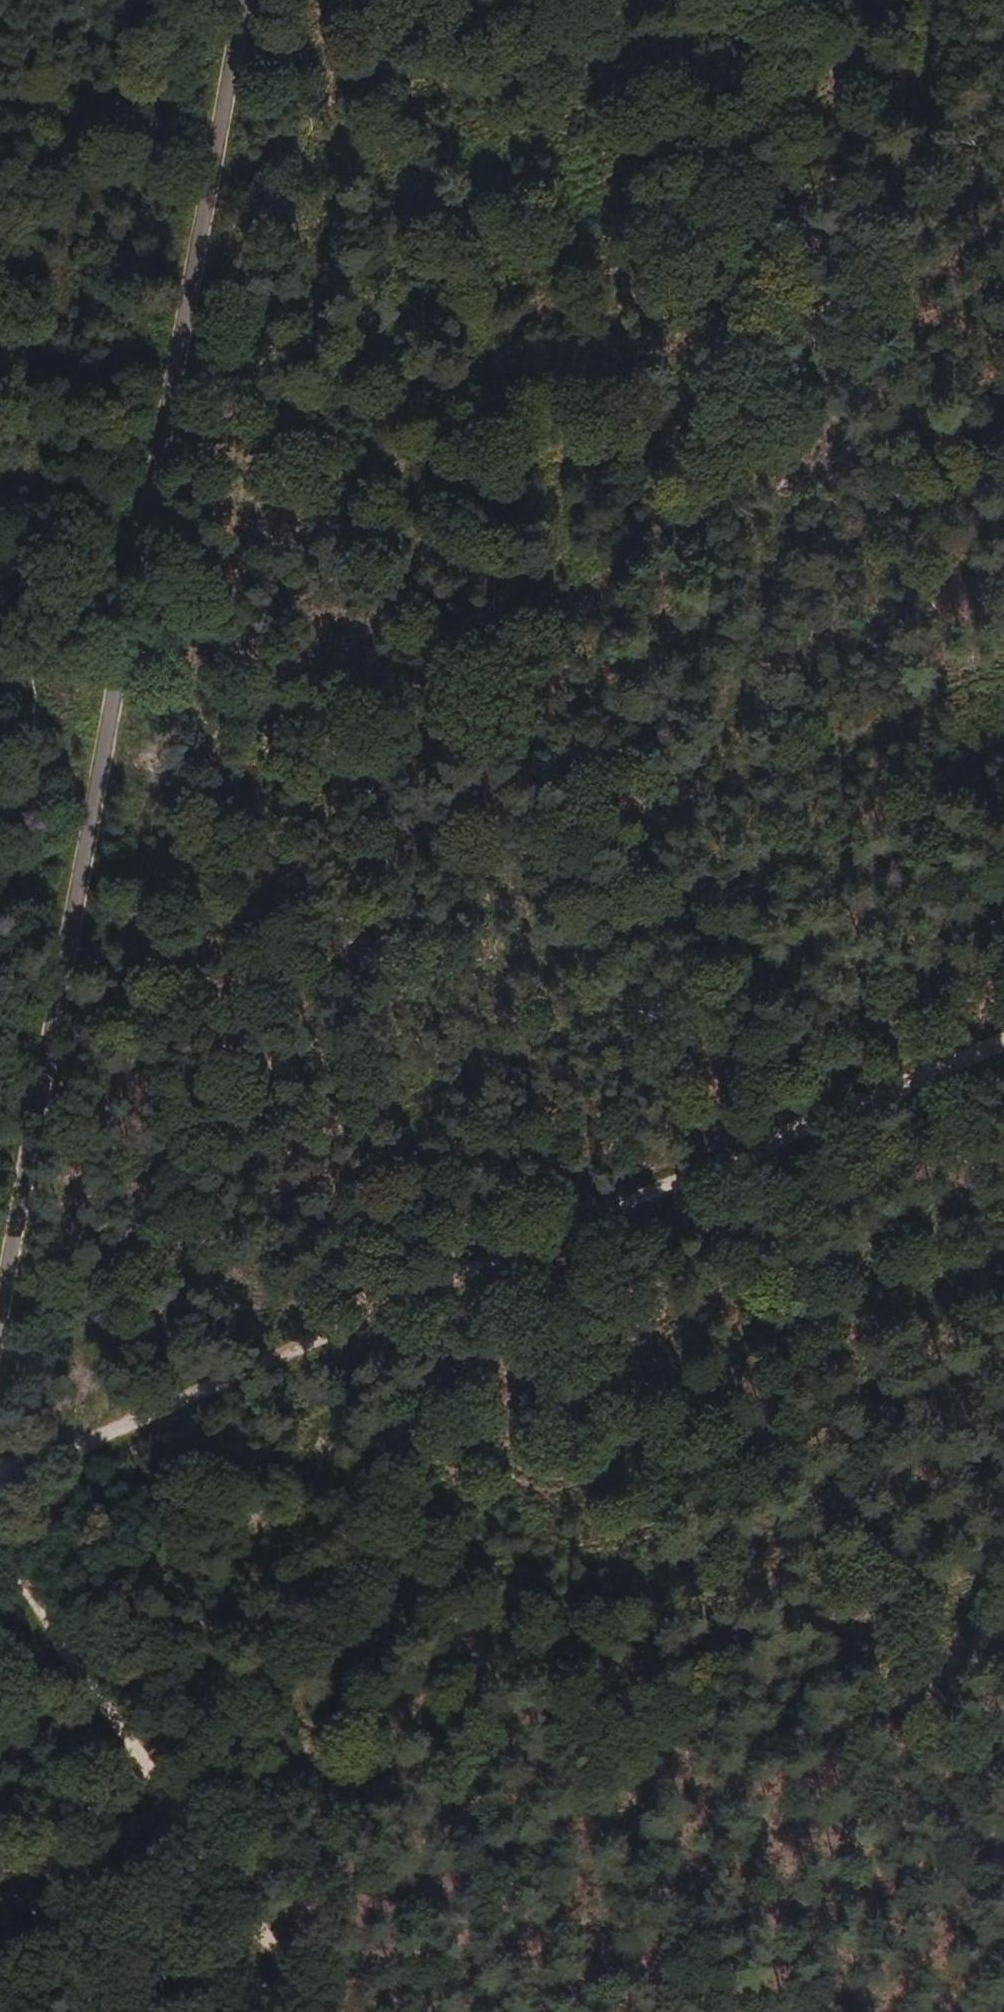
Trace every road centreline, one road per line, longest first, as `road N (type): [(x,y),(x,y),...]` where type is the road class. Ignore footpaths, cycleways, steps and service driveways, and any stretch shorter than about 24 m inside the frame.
road 1 (unclassified): [(0,1264),(238,0)]
road 2 (track): [(0,1473),(1003,1038)]
road 3 (track): [(0,1554),(315,2011)]

